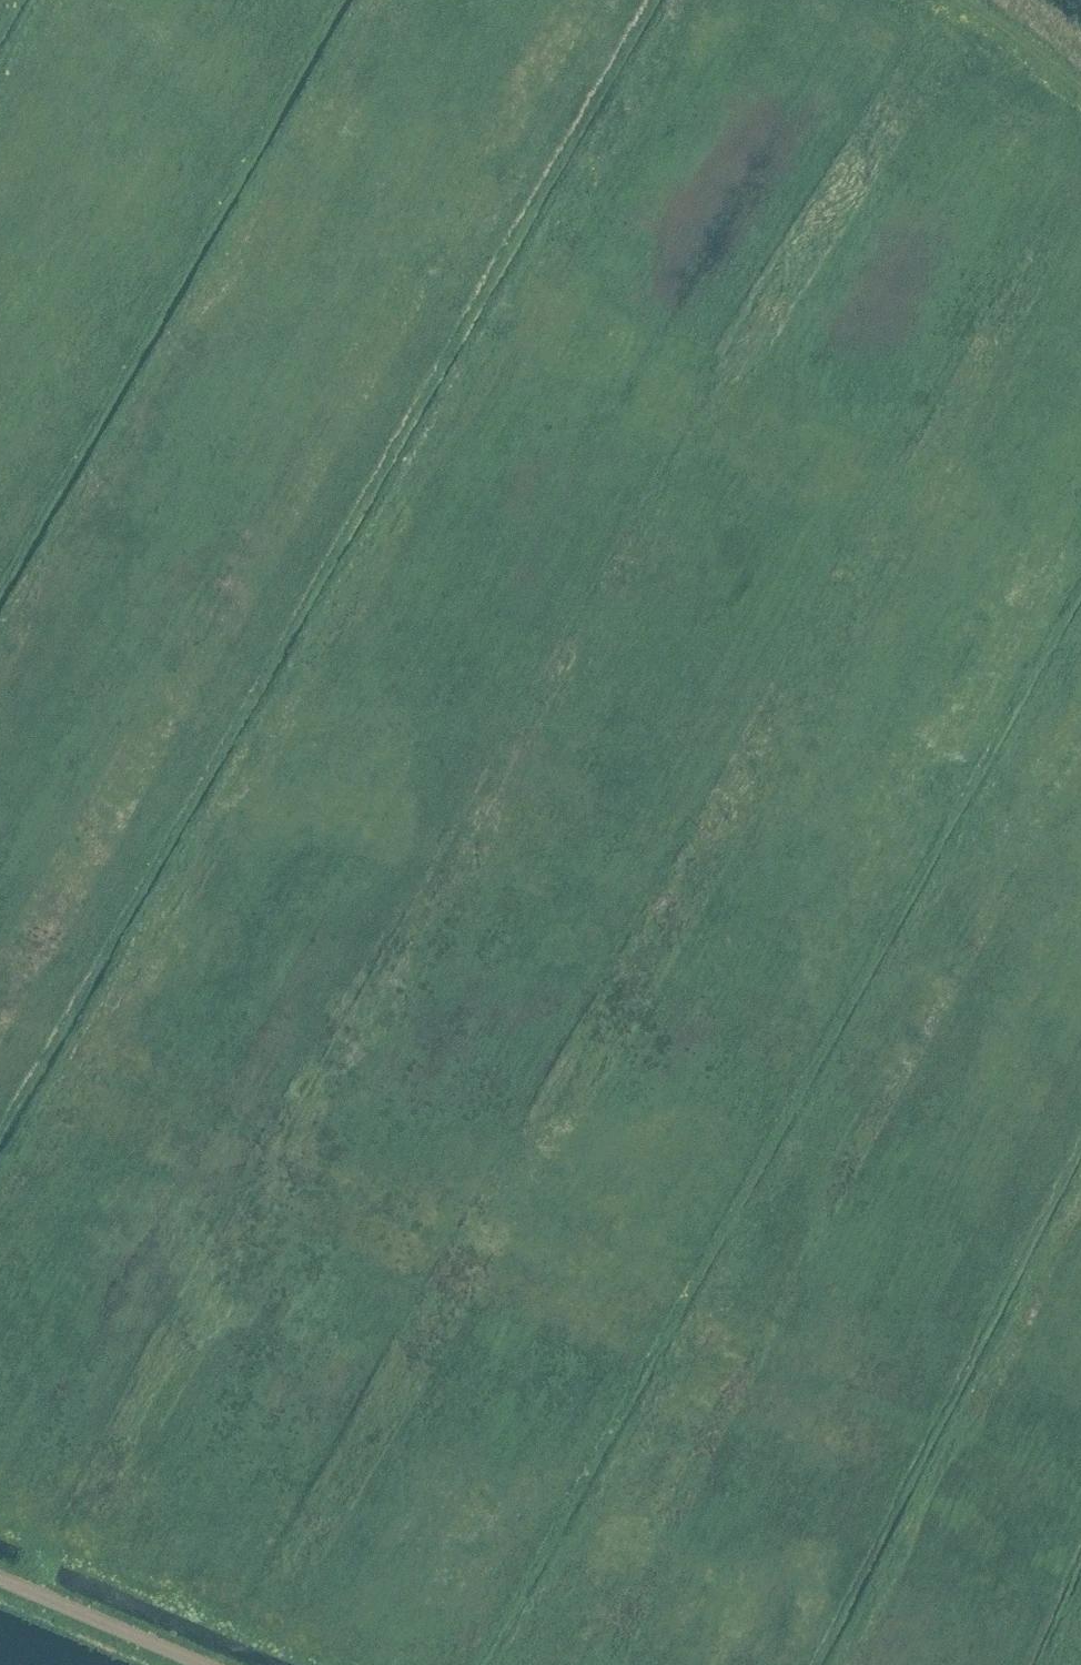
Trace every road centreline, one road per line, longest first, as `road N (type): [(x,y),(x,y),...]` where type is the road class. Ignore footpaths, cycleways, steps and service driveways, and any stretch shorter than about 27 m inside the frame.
road 1 (track): [(0,1579),(201,1664)]

